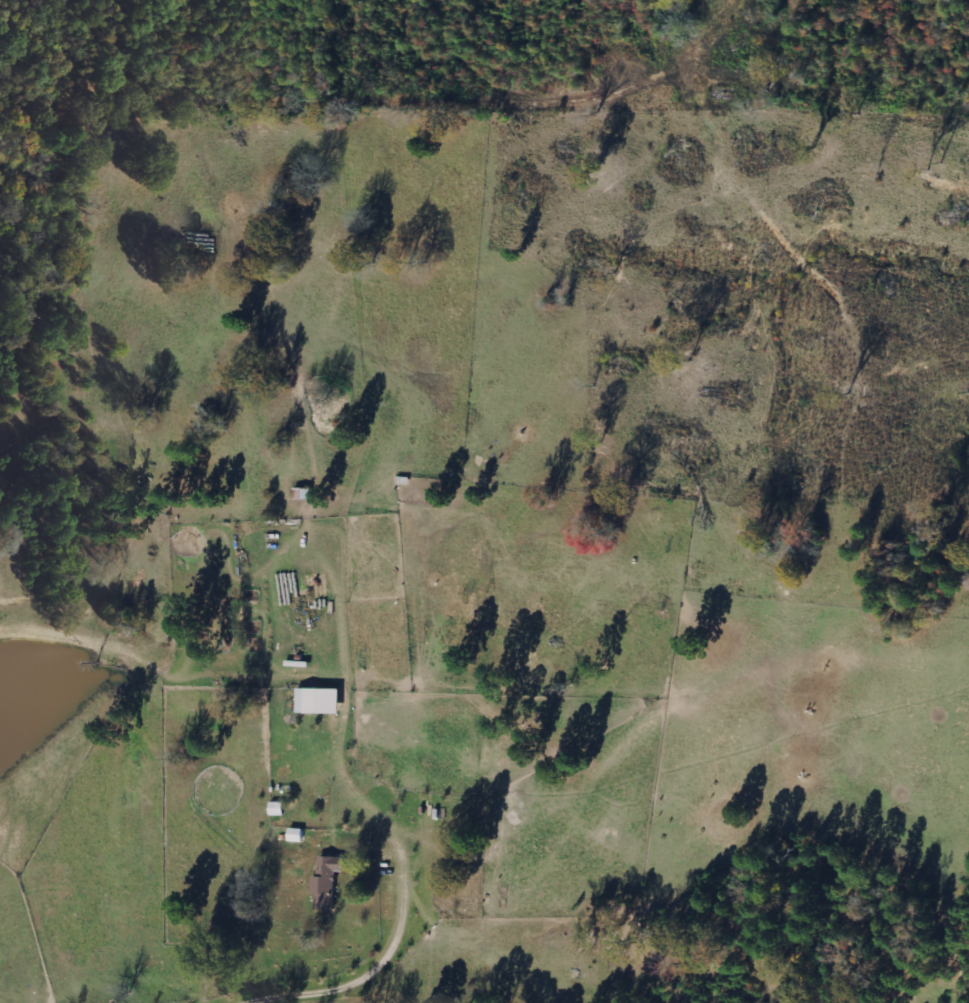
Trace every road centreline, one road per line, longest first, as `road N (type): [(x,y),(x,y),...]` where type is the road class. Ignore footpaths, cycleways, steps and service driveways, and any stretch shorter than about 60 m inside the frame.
road 1 (residential): [(0,818),(69,675),(206,337)]

